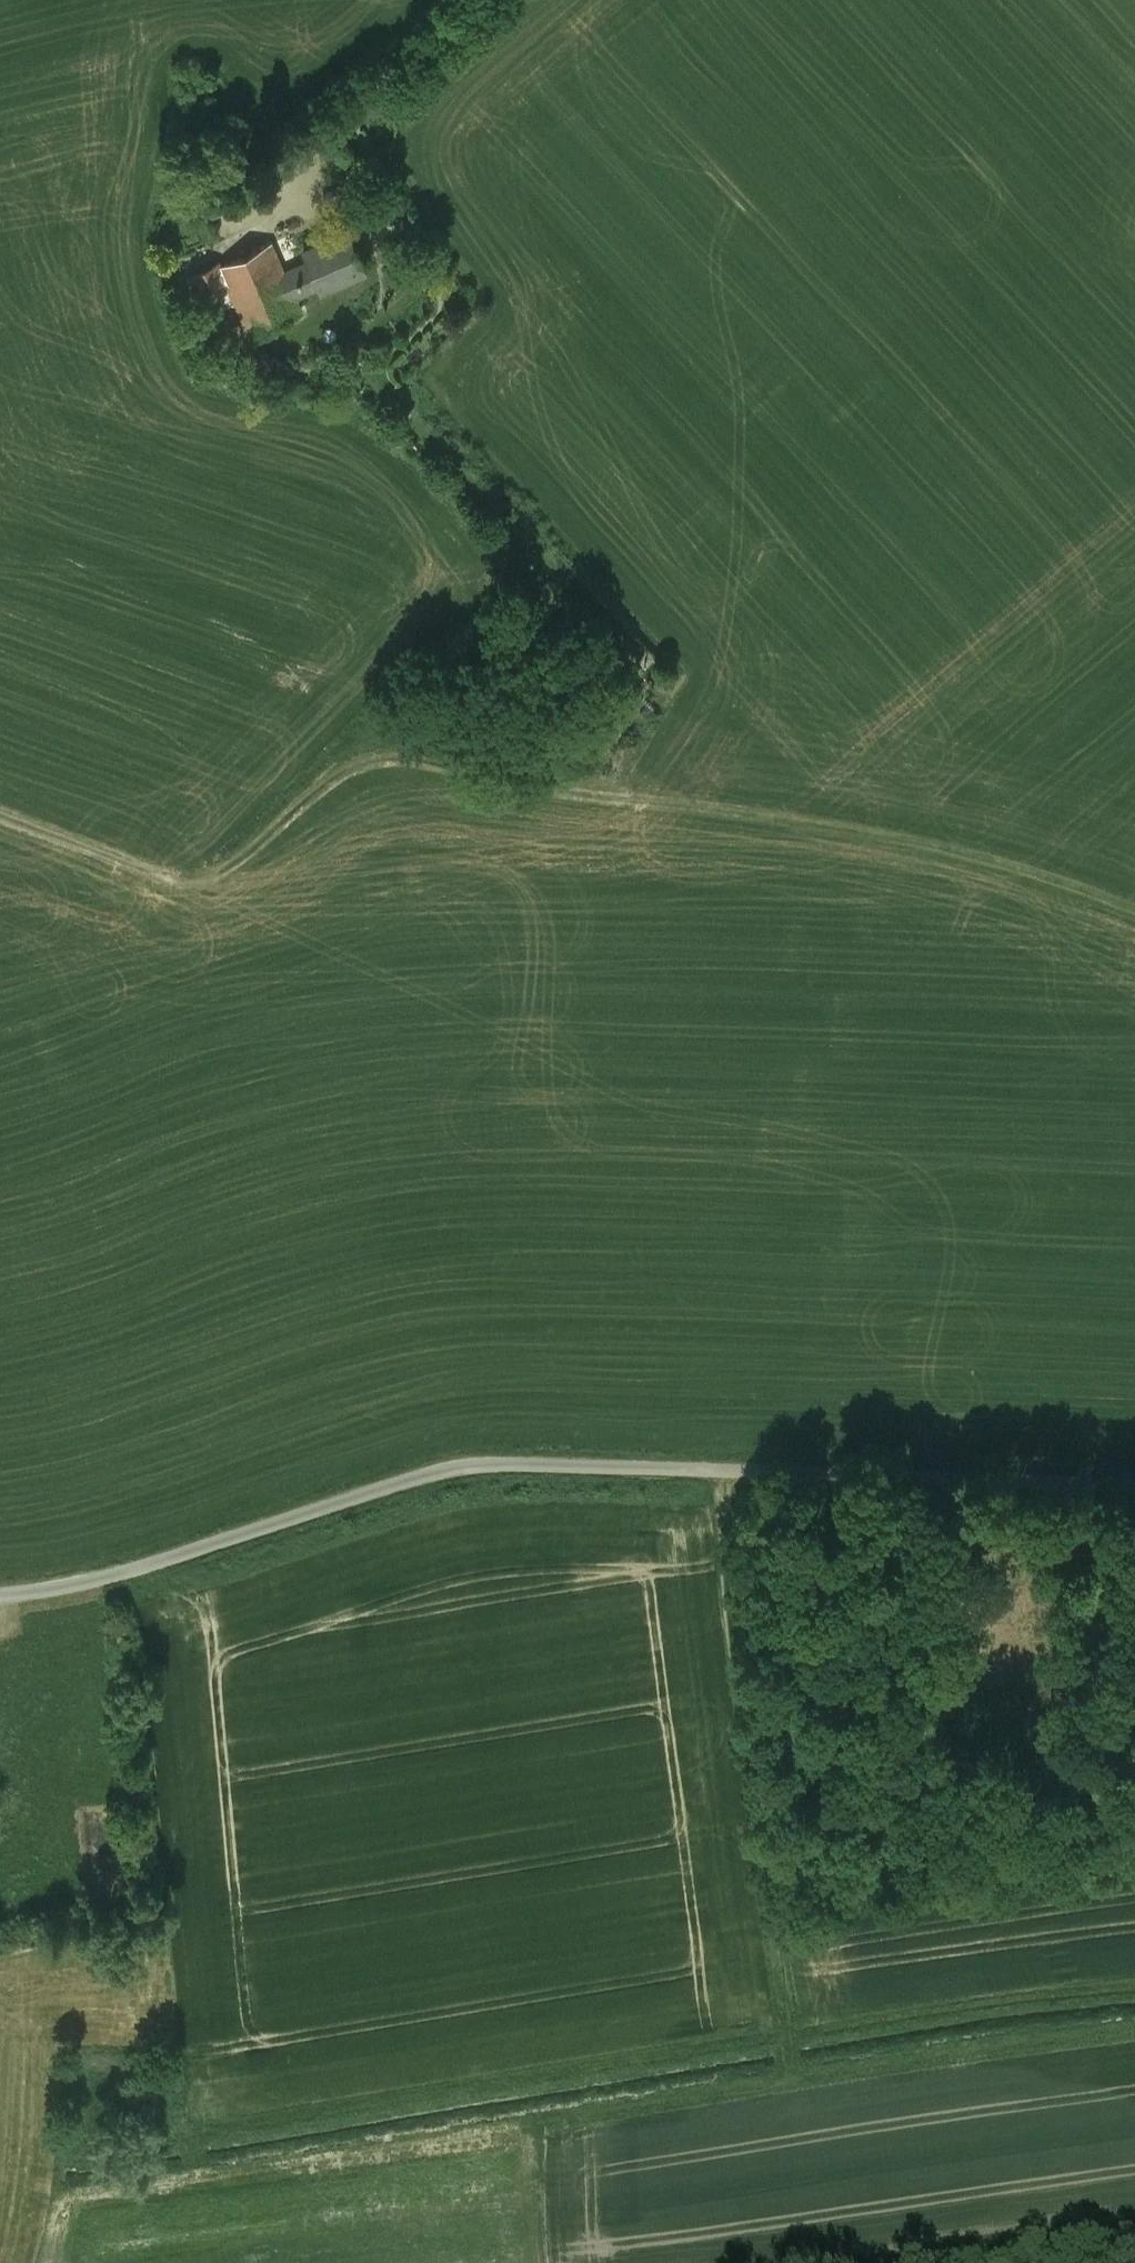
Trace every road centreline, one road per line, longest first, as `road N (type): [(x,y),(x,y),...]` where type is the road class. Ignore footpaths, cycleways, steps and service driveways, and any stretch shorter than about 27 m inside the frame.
road 1 (track): [(0,819),(150,878),(197,885),(229,868),(354,765),(388,754),(553,790),(815,824),(945,850),(1134,907)]
road 2 (unclassified): [(1134,1486),(483,1467),(100,1582),(0,1597)]

